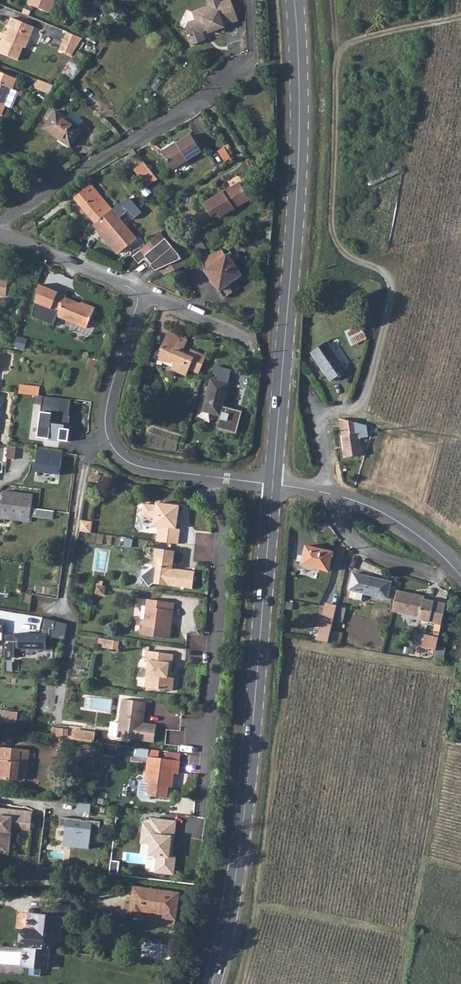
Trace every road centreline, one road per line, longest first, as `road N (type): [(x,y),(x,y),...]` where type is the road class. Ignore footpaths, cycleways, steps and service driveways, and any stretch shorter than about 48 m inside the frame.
road 1 (track): [(319,418),(364,400),(393,287),(382,270),(355,261),(334,240),(339,51),(460,20)]
road 2 (tertiary): [(274,485),(240,862),(214,983)]
road 3 (tertiary): [(293,0),(300,58),(297,222),(274,485)]
road 4 (residential): [(0,226),(250,61)]
road 5 (residential): [(208,476),(208,500),(226,538),(208,716),(197,739)]
road 6 (residential): [(141,294),(105,432),(121,459),(135,466),(208,476)]
road 7 (residential): [(274,485),(330,492),(386,516),(430,543),(460,577)]
road 8 (residential): [(0,235),(141,294)]

